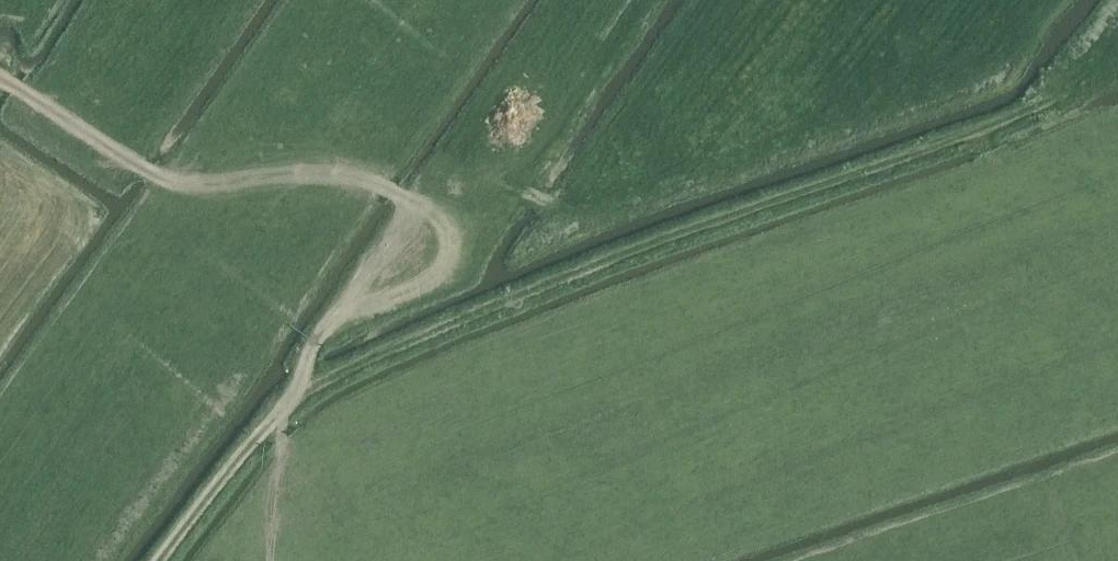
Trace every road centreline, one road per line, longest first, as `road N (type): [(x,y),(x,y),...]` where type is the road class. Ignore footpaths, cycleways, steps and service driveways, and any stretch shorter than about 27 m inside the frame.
road 1 (track): [(1052,101),(1027,118),(661,244),(313,392),(245,445),(160,560)]
road 2 (track): [(726,26),(597,202),(556,207),(512,191),(438,209),(408,208),(366,179),(163,187),(0,80)]
road 3 (track): [(408,208),(289,406),(273,560)]

